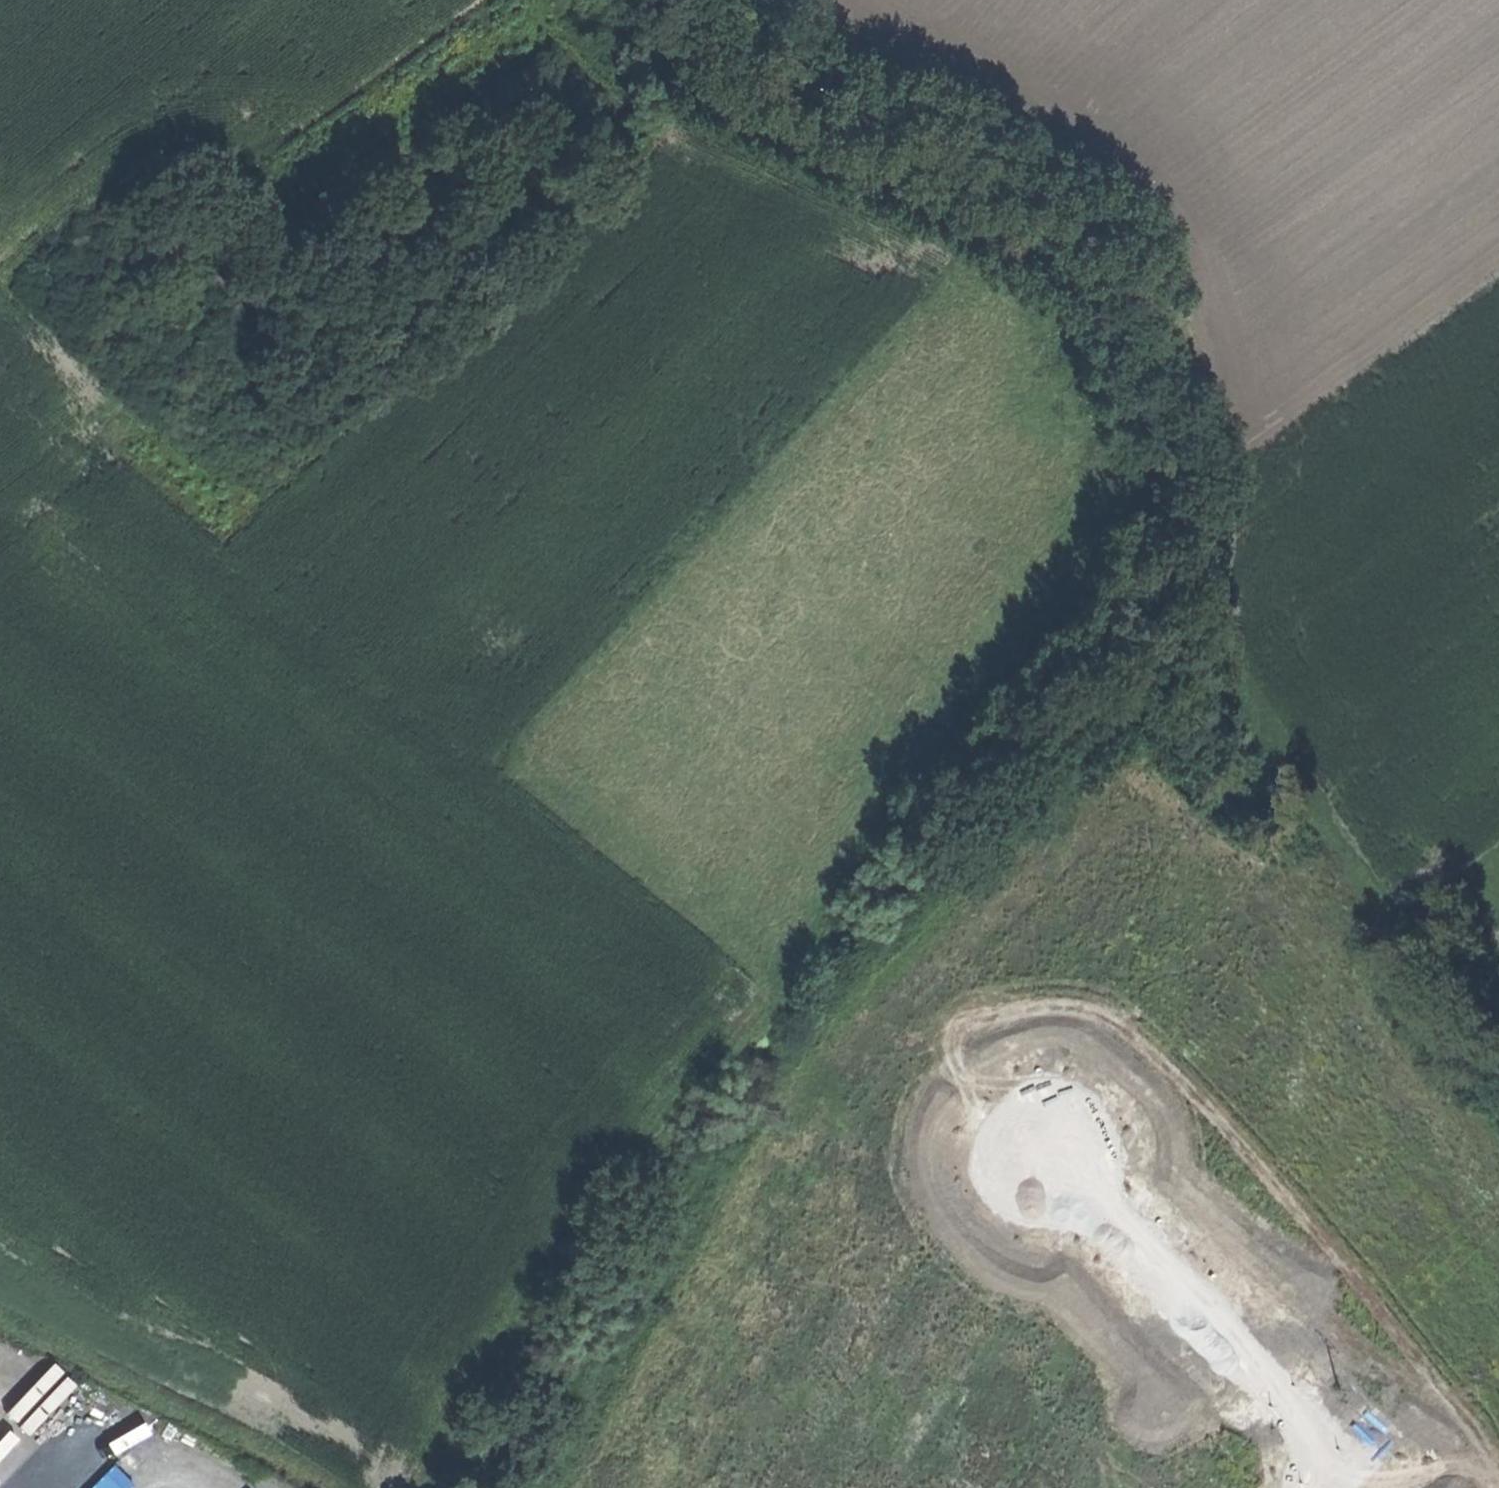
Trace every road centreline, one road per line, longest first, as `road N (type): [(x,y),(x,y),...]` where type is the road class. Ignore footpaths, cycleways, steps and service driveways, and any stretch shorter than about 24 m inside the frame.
road 1 (unclassified): [(1327,1487),(1350,1466),(1043,1144)]
road 2 (track): [(316,1487),(0,1330)]

